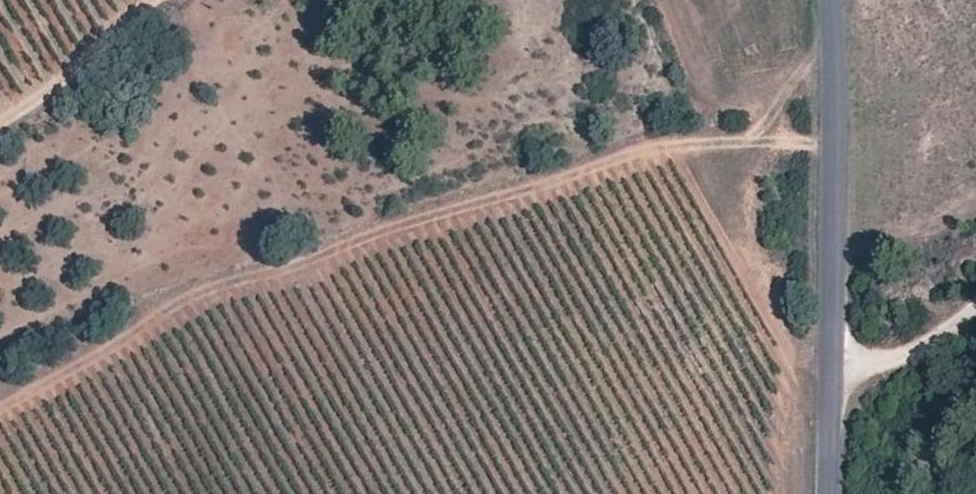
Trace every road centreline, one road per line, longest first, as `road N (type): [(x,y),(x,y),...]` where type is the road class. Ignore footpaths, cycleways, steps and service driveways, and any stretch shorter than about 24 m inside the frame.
road 1 (unclassified): [(828,493),(829,0)]
road 2 (track): [(154,0),(76,82),(0,124)]
road 3 (track): [(975,304),(907,357),(831,373)]

